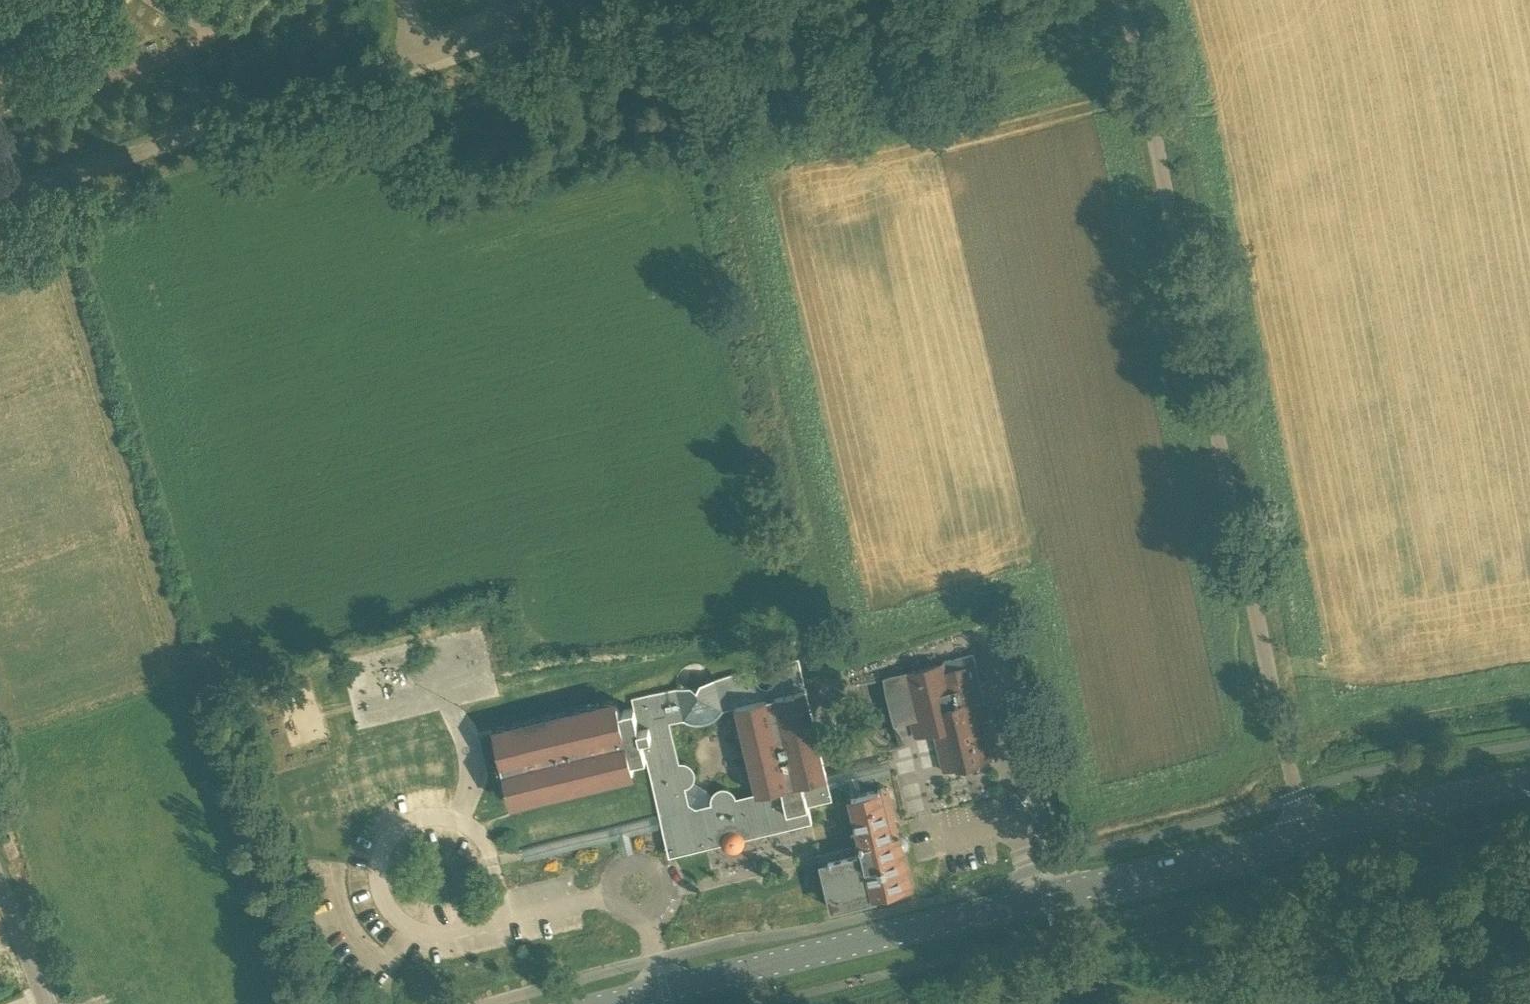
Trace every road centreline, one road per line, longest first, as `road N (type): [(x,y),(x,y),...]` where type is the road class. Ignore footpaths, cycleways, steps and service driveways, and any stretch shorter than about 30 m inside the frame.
road 1 (unclassified): [(1116,0),(1135,41),(1303,832)]
road 2 (secondary): [(615,1003),(1303,832)]
road 3 (unclassified): [(0,203),(589,0)]
road 4 (track): [(1365,1003),(1306,977),(1194,988),(1085,980),(990,1003)]
road 5 (track): [(1017,761),(982,633),(816,678)]
road 6 (secondary): [(1303,832),(1529,783)]
road 7 (unclassified): [(46,1003),(0,886)]

